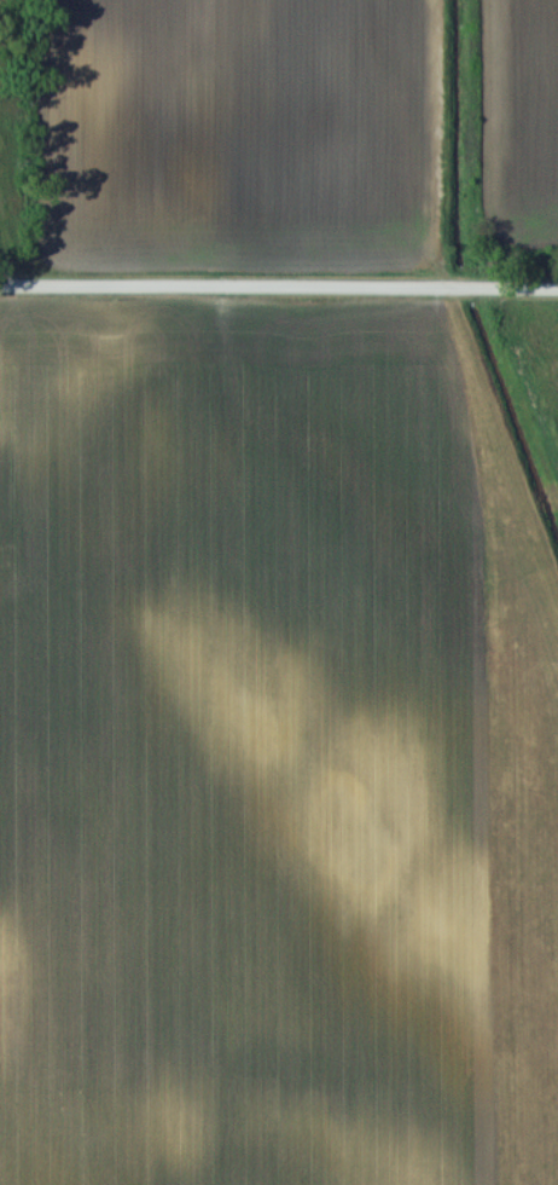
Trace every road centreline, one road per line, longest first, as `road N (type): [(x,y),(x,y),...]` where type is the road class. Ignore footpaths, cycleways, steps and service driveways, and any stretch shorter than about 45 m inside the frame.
road 1 (residential): [(362,285),(0,285)]
road 2 (residential): [(557,286),(362,285)]

